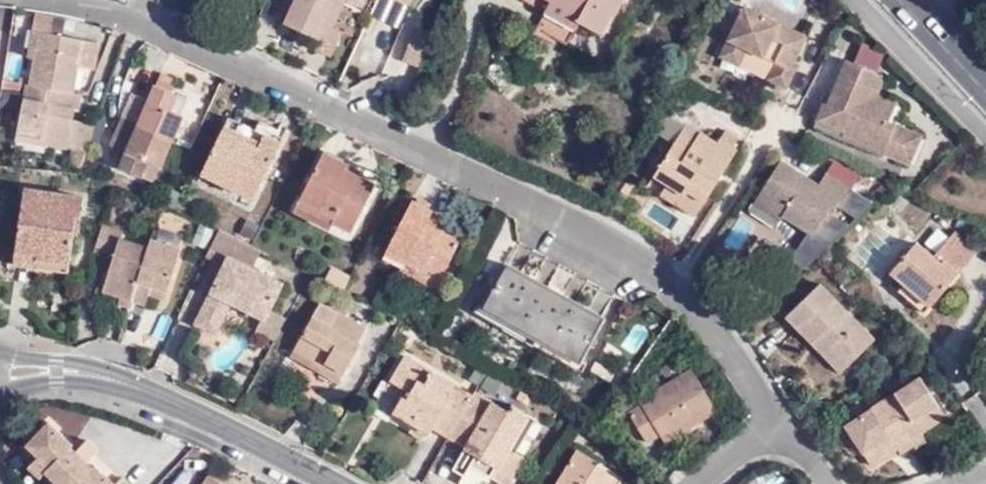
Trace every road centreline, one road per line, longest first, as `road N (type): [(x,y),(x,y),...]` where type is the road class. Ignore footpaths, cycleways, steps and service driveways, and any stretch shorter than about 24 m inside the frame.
road 1 (residential): [(44,0),(90,6),(360,124),(644,264),(780,425)]
road 2 (unclassified): [(97,376),(339,483)]
road 3 (tertiary): [(893,0),(985,86)]

